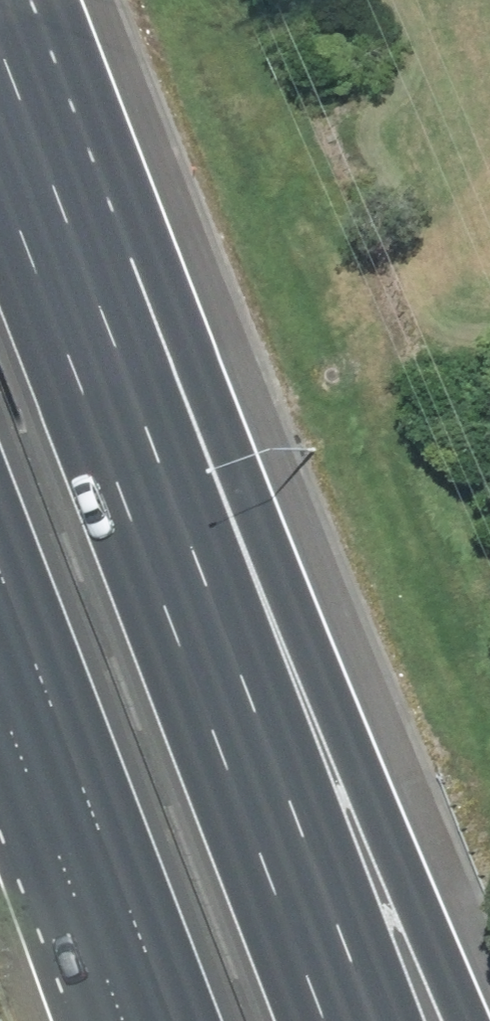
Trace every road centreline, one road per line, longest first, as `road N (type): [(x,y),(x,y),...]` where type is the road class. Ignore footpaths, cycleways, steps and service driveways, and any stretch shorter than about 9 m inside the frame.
road 1 (motorway): [(0,32),(161,257),(339,717),(469,1020)]
road 2 (motorway): [(0,167),(347,1020)]
road 3 (motorway): [(171,1020),(0,578)]

